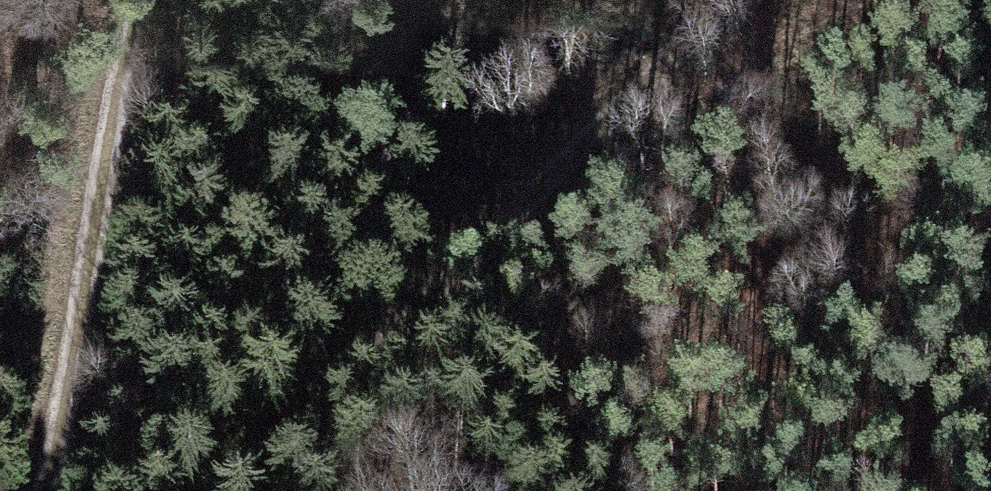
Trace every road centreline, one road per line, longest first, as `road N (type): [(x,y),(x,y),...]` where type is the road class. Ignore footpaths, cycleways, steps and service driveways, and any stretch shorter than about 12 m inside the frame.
road 1 (track): [(274,490),(385,348),(636,67),(723,0)]
road 2 (track): [(18,490),(14,458),(74,134),(123,0)]
road 3 (track): [(540,175),(667,148),(884,0)]

